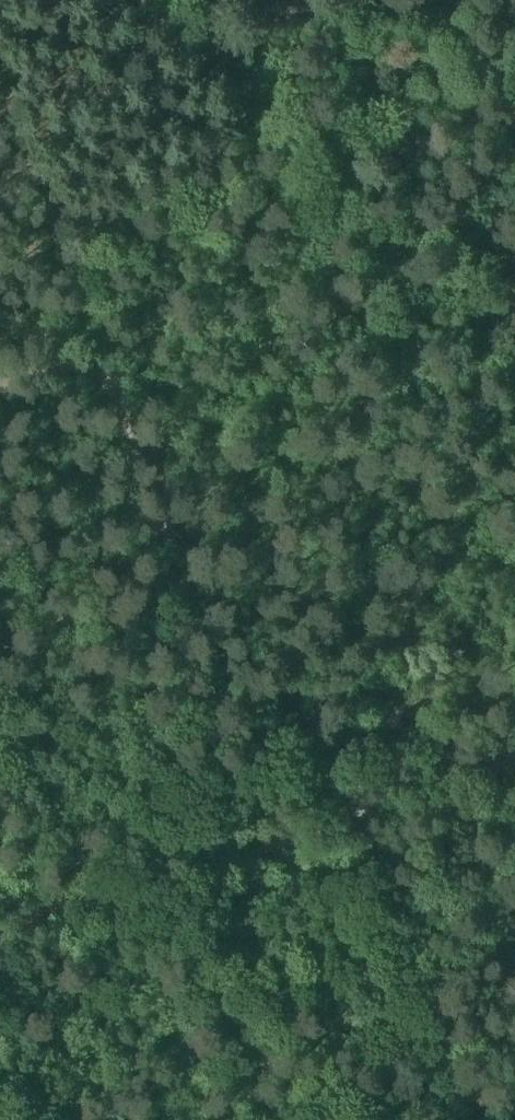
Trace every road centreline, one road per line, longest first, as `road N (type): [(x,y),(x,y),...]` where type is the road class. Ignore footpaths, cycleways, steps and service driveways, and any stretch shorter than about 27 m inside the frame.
road 1 (track): [(0,82),(94,349),(285,839)]
road 2 (track): [(0,942),(514,754)]
road 3 (track): [(514,8),(413,4),(276,21),(192,51),(113,0)]

